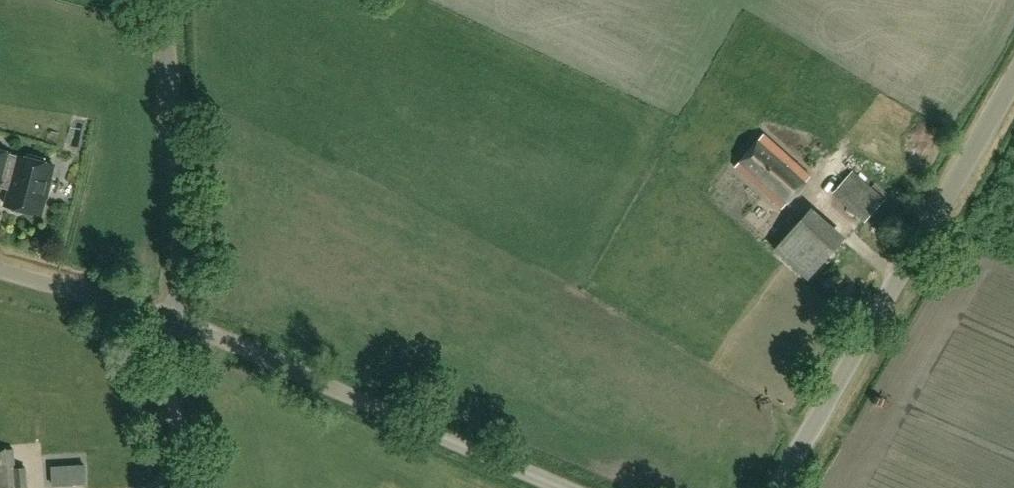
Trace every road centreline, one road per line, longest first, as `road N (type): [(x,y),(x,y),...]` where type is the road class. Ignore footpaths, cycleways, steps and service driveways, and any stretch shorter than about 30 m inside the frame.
road 1 (unclassified): [(564,487),(174,319),(0,270)]
road 2 (unclassified): [(778,487),(1013,79)]

